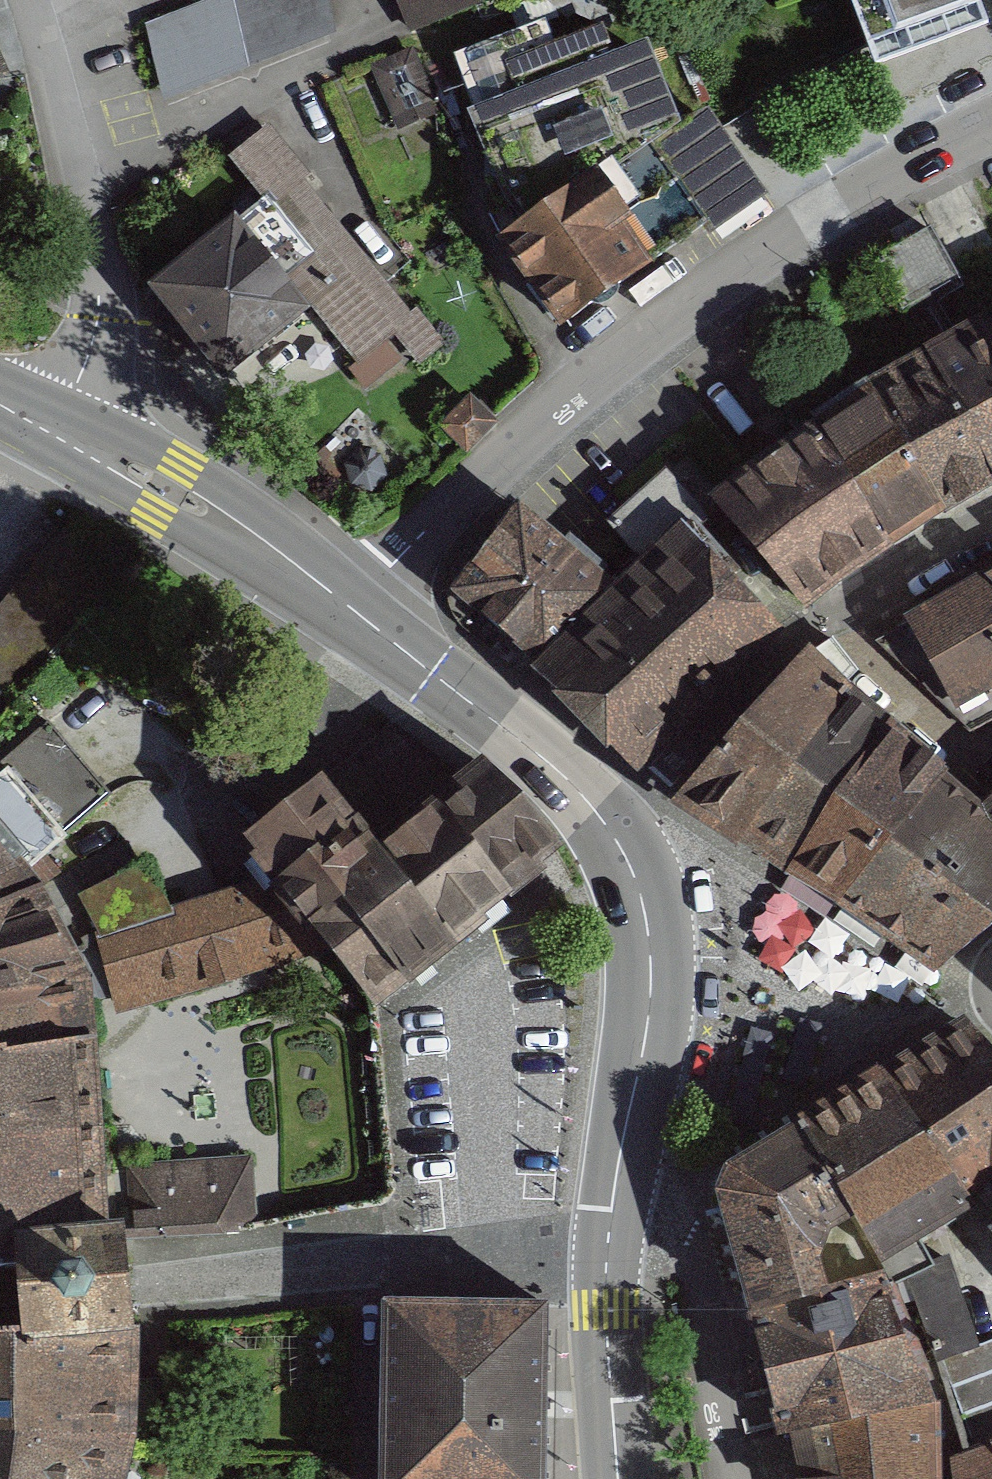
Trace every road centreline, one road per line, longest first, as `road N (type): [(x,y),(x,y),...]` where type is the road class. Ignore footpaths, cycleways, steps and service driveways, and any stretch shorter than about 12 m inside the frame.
road 1 (residential): [(353,609),(581,387),(756,256),(991,121)]
road 2 (residential): [(991,522),(783,641),(694,728),(611,830)]
road 3 (residential): [(51,432),(93,346),(100,284),(32,0)]
road 4 (secondary): [(607,1239),(652,950),(633,870),(611,830)]
road 5 (secondary): [(353,609),(170,488),(51,432)]
road 6 (secondary): [(611,830),(560,772),(353,609)]
road 7 (residential): [(729,1478),(698,1286),(607,1239)]
road 8 (secondary): [(618,1478),(607,1239)]

